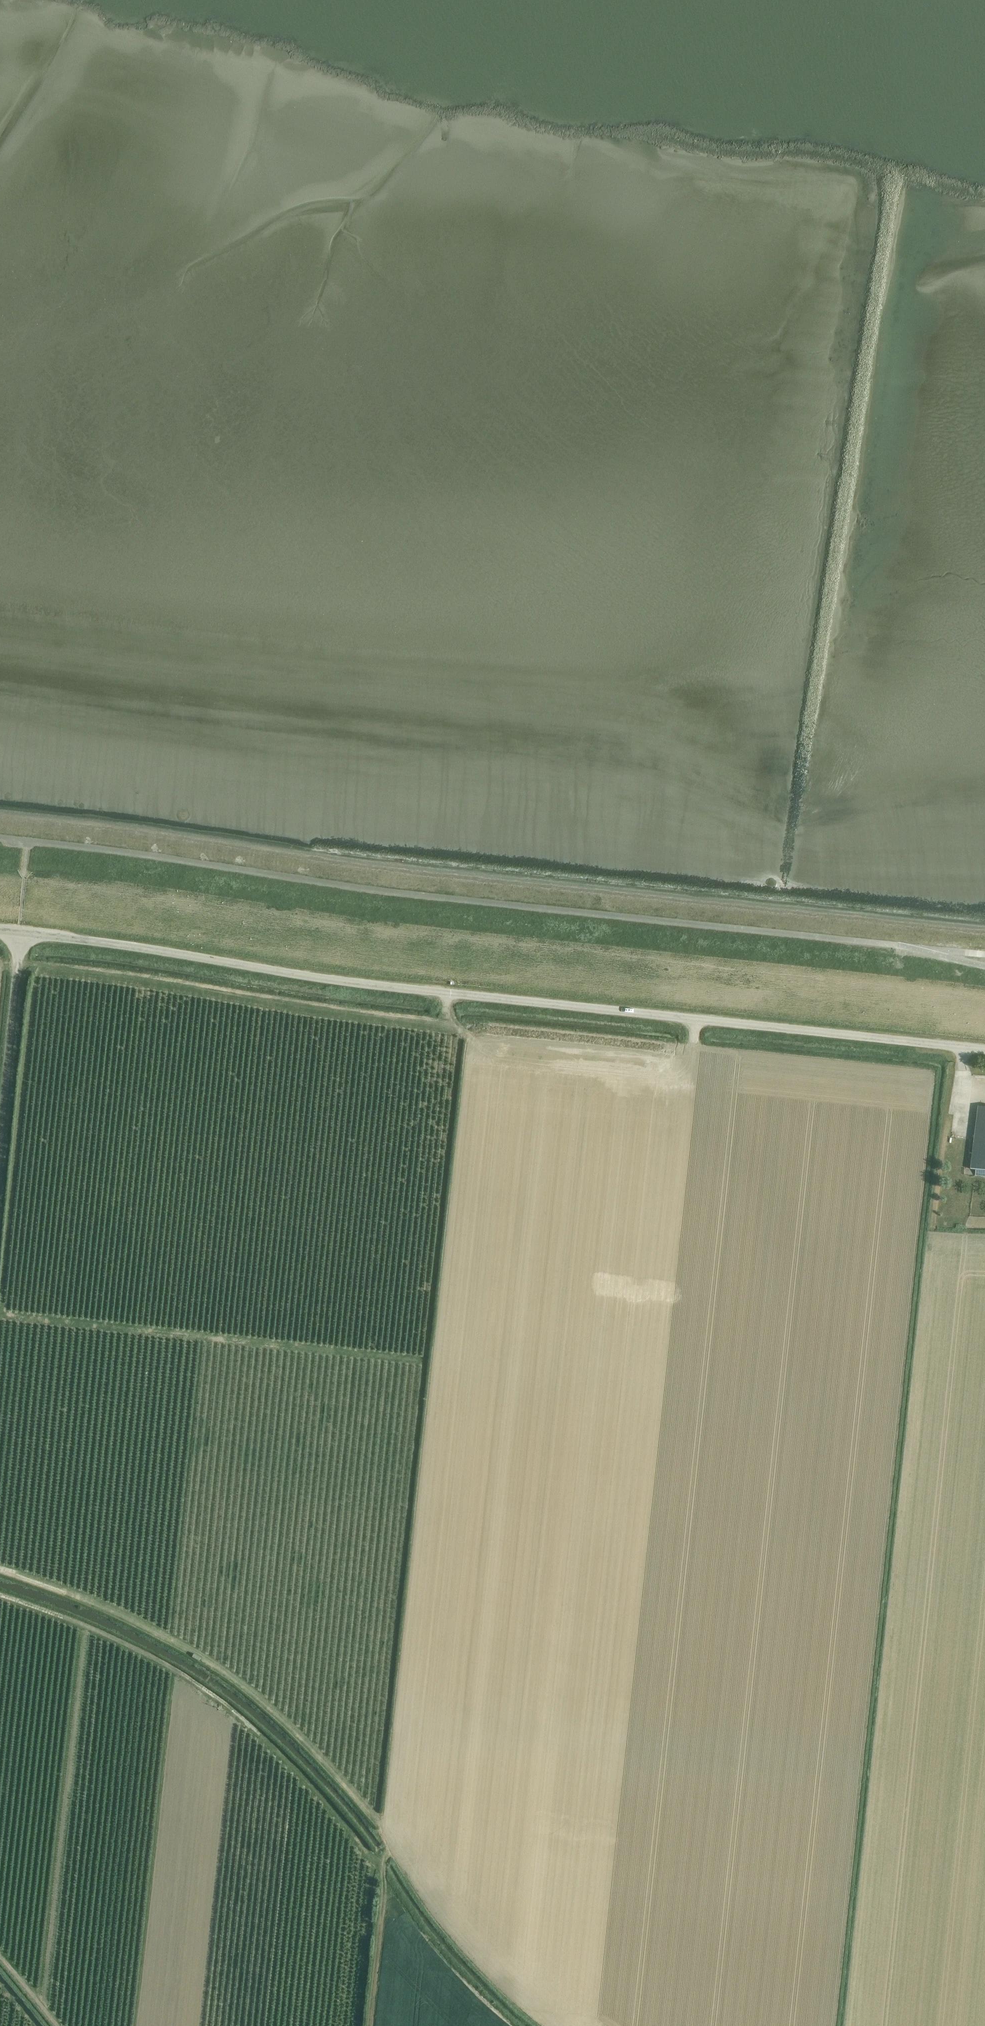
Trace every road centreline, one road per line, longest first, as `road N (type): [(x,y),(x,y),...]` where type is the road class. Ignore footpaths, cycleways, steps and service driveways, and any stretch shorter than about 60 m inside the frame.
road 1 (unclassified): [(984,1048),(361,983),(20,931)]
road 2 (unclassified): [(0,1130),(20,931)]

